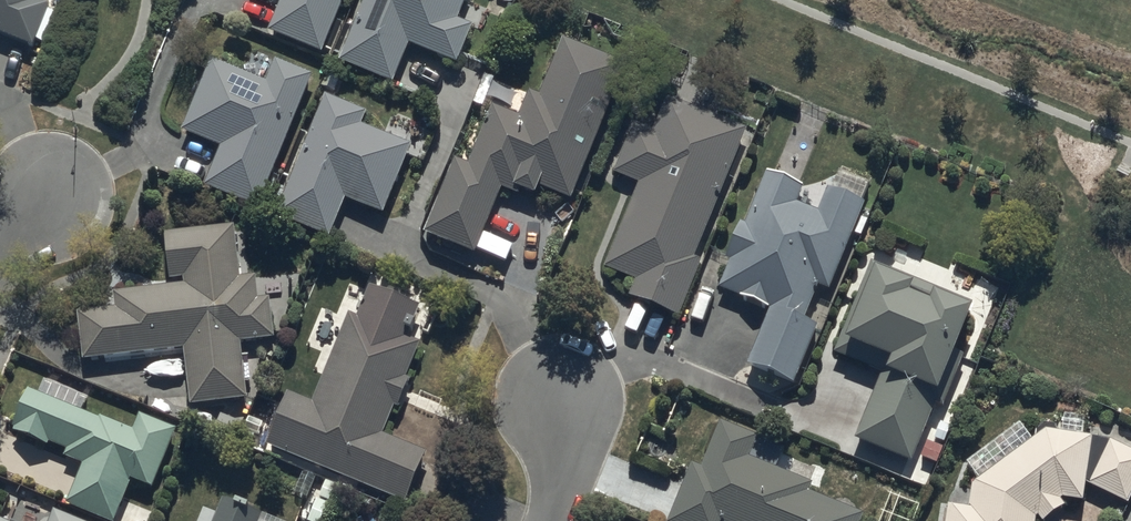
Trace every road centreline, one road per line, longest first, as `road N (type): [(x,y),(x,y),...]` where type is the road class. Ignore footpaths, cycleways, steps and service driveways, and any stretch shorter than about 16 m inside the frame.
road 1 (residential): [(549,520),(564,462),(556,372)]

